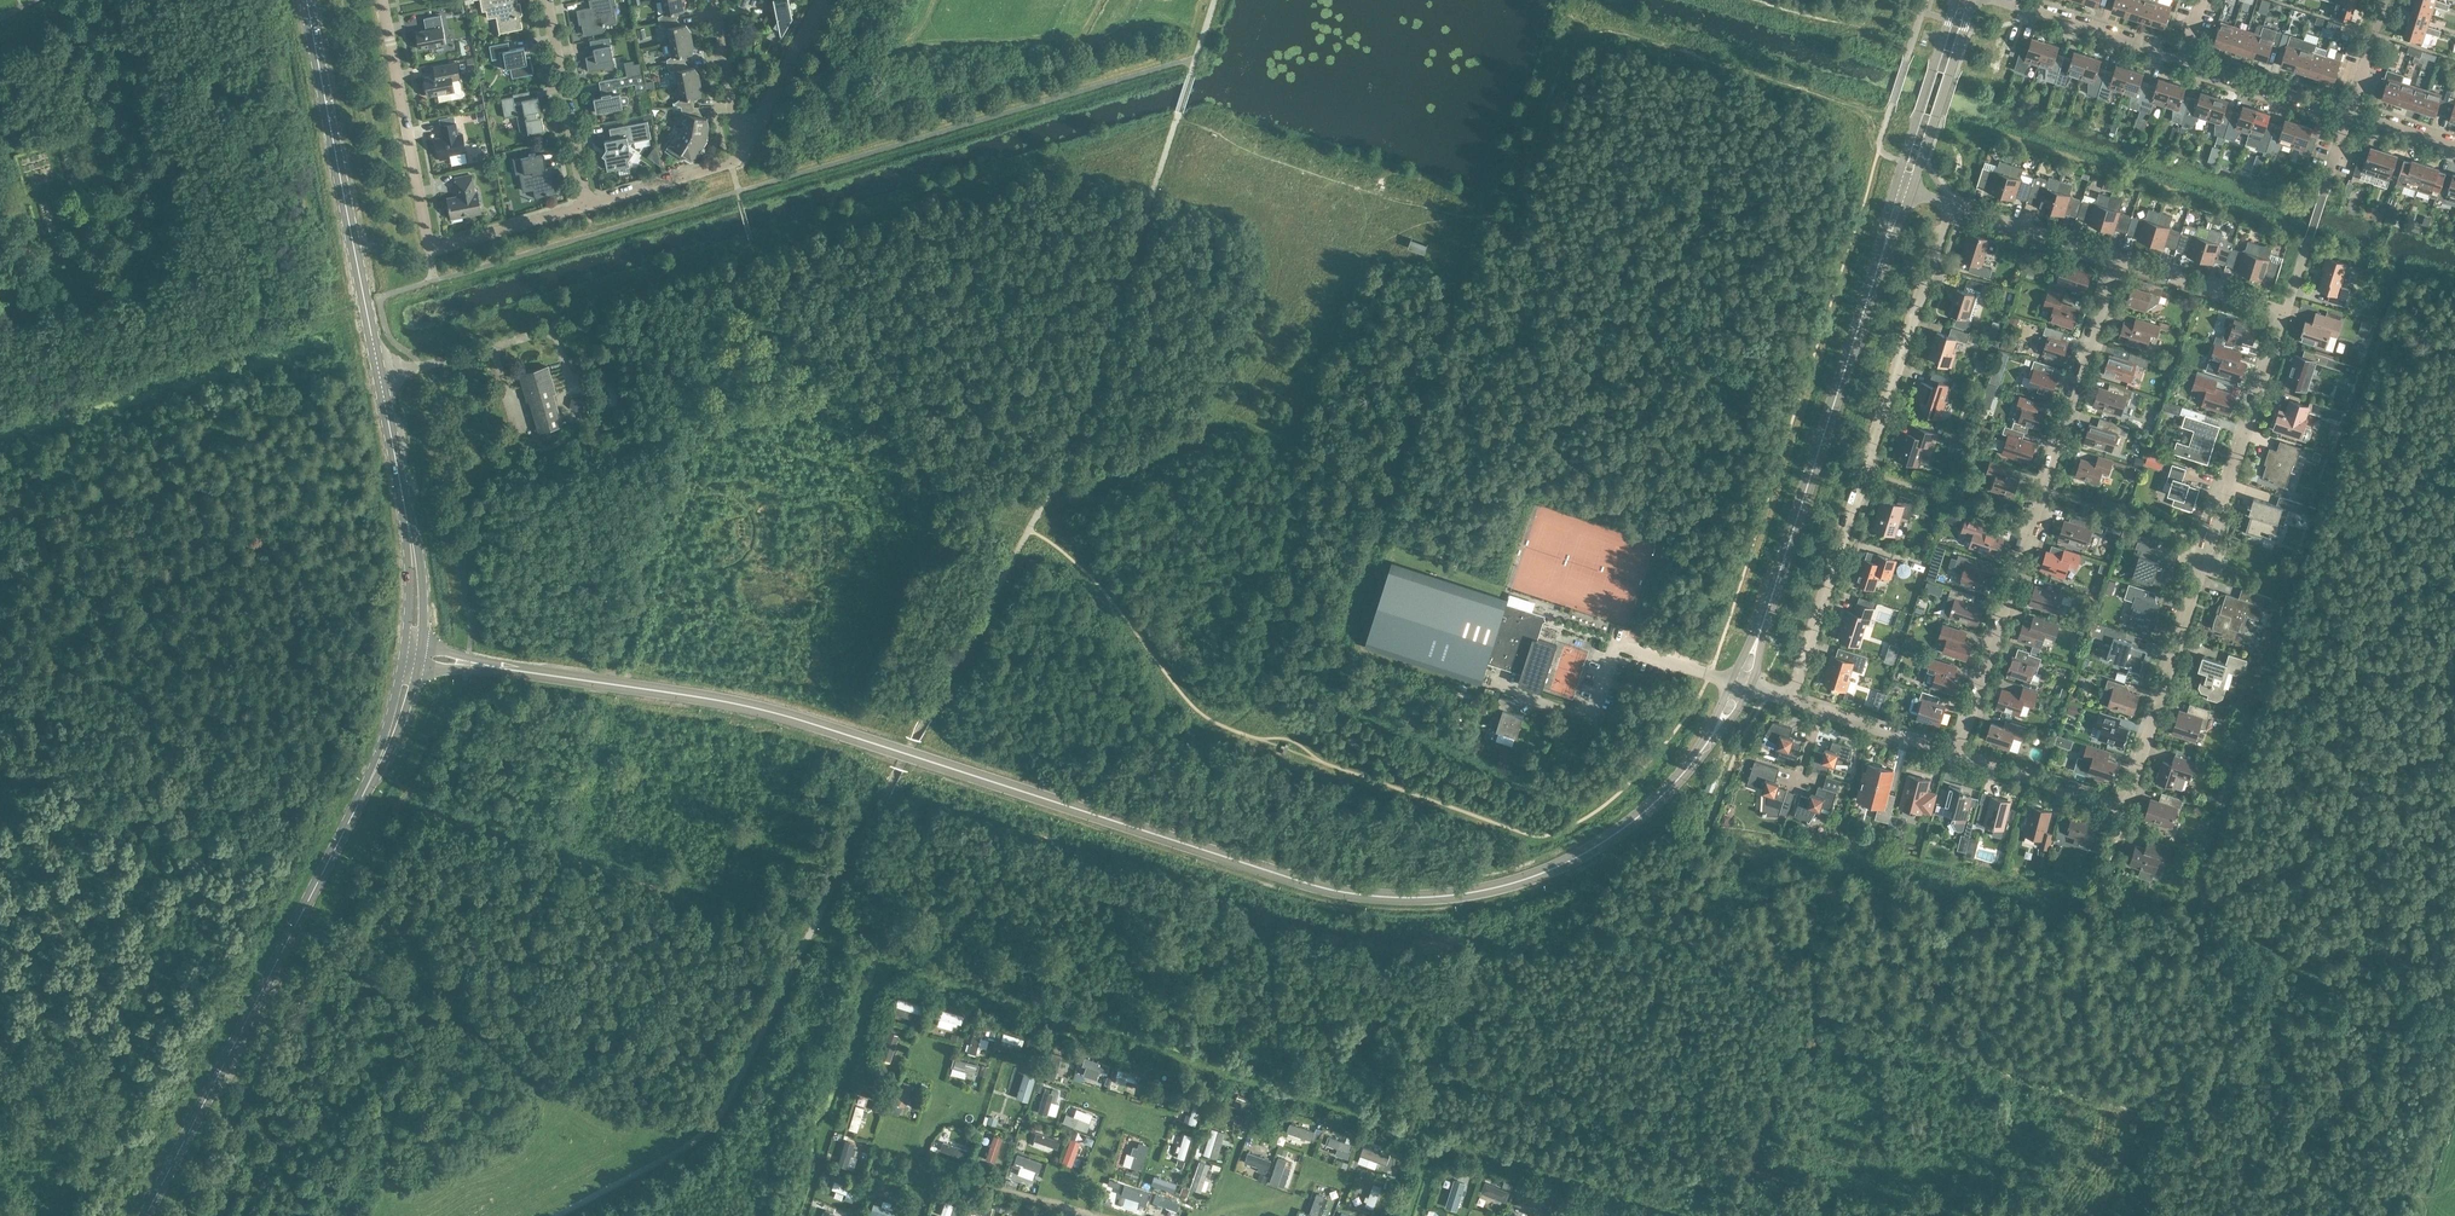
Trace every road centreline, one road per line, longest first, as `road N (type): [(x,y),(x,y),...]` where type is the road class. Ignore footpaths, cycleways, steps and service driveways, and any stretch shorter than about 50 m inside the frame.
road 1 (tertiary): [(1742,683),(1695,762),(1613,837),(1515,883),(1388,897),(1320,888),(738,704),(507,669)]
road 2 (track): [(1829,1015),(2437,1206)]
road 3 (tertiary): [(413,545),(306,0)]
road 4 (residential): [(2127,808),(2286,313)]
road 5 (tertiary): [(146,1215),(383,754)]
road 6 (residential): [(1959,754),(2119,261)]
road 7 (residential): [(1793,699),(1949,209)]
road 8 (tertiary): [(1881,266),(1742,683)]
road 9 (track): [(781,996),(717,924),(669,892),(401,806)]
road 10 (track): [(331,308),(347,325),(339,371),(0,471)]
road 11 (track): [(0,713),(68,720),(319,809),(374,847)]
road 12 (track): [(0,413),(331,308),(365,307)]
road 13 (track): [(1549,838),(1568,863),(1752,981),(1829,1015)]
road 14 (residential): [(429,250),(382,0)]
road 15 (residential): [(586,206),(546,0)]
road 16 (tertiary): [(1912,198),(1977,0)]
road 17 (tertiary): [(1958,0),(1893,192)]
road 18 (residential): [(586,206),(736,161),(749,137)]
road 19 (residential): [(2351,116),(2181,62)]
road 20 (residential): [(2119,261),(1949,209)]
road 21 (residential): [(1959,754),(2127,808)]
road 22 (residential): [(2286,313),(2119,261)]
road 23 (residential): [(2181,62),(2018,9)]
road 24 (residential): [(429,250),(586,206)]
road 25 (residential): [(749,137),(821,0)]
road 26 (residential): [(749,137),(736,126),(712,0)]
road 27 (residential): [(1823,708),(1959,754)]

